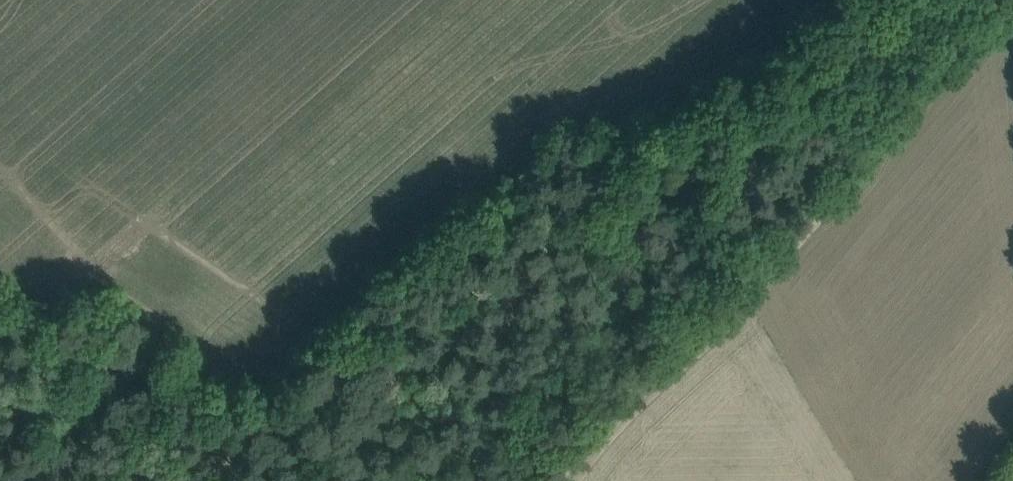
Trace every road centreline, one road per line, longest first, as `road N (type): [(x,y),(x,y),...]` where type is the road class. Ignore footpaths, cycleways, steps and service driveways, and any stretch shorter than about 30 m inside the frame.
road 1 (track): [(554,480),(610,409),(887,141),(1004,0)]

